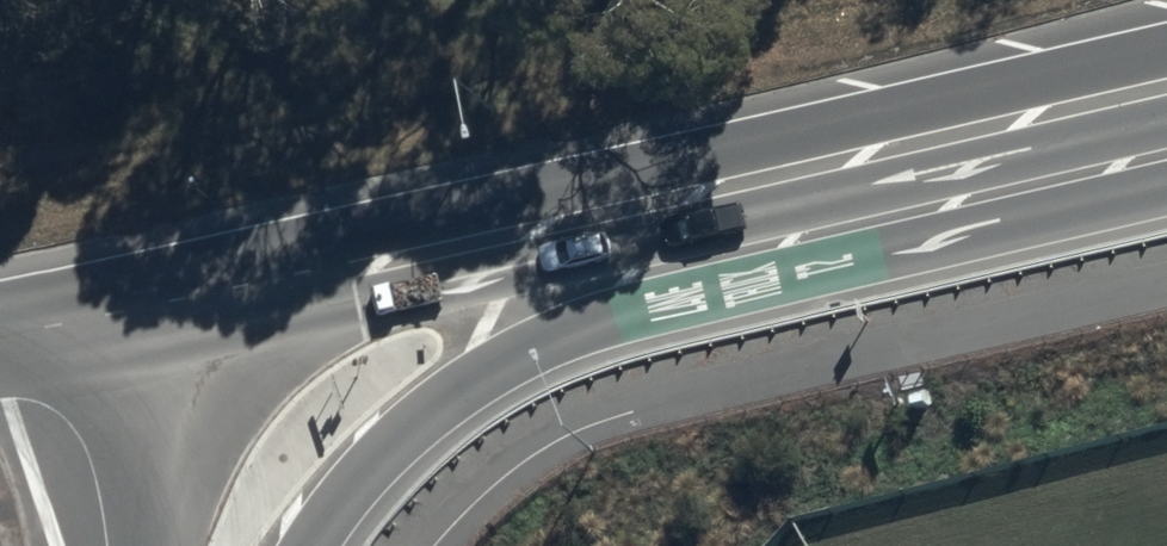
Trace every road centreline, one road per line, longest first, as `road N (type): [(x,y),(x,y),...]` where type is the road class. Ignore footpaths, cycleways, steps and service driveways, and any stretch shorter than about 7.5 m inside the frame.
road 1 (secondary): [(1166,83),(180,301)]
road 2 (motorway): [(1166,185),(602,317),(504,363),(419,418),(312,545)]
road 3 (motorway): [(180,301),(156,545)]
road 4 (secondary): [(180,301),(0,340)]

